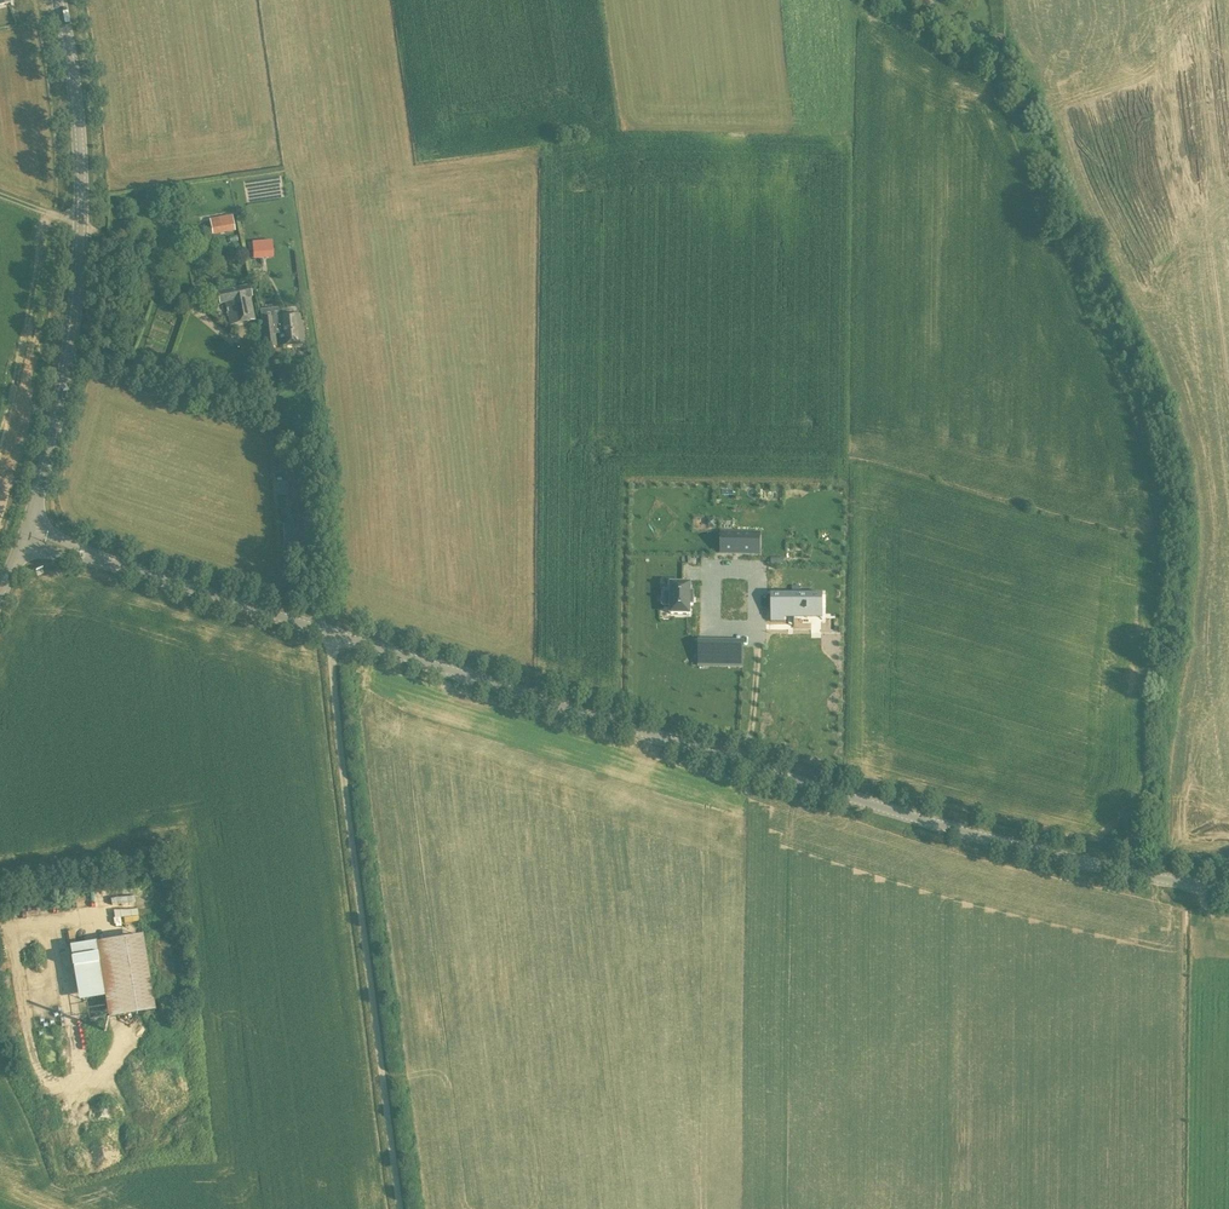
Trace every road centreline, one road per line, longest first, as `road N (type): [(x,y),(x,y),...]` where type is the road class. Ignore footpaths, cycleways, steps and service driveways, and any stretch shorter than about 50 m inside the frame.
road 1 (tertiary): [(1228,889),(936,822),(27,534)]
road 2 (tertiary): [(27,534),(54,438),(79,287),(82,163),(61,0)]

